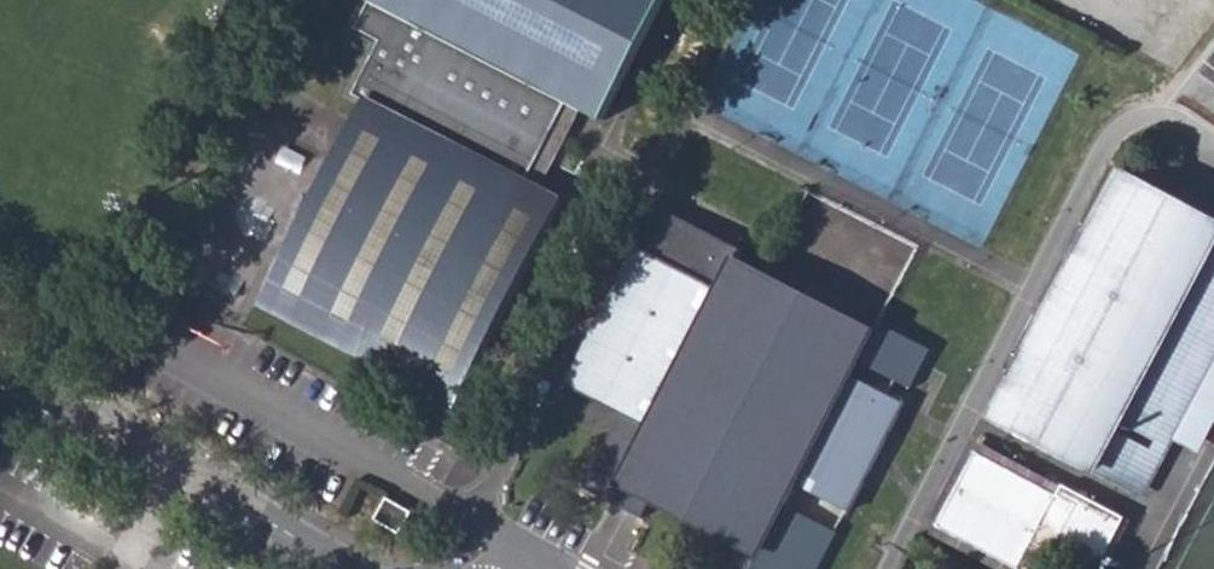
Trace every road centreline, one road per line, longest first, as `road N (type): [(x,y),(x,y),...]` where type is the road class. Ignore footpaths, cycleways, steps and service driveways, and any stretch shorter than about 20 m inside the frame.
road 1 (residential): [(0,369),(353,568)]

